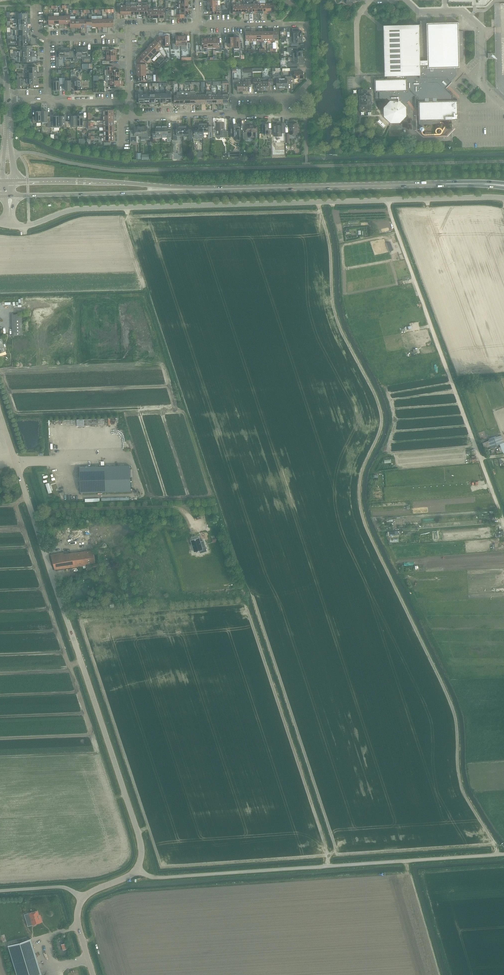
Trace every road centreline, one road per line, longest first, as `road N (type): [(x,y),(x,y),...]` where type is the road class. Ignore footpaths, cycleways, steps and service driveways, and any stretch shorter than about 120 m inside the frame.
road 1 (unclassified): [(9,225),(78,209),(503,198)]
road 2 (tertiary): [(136,869),(140,839),(0,415)]
road 3 (unclassified): [(136,869),(158,877),(503,854)]
road 4 (track): [(503,523),(388,200)]
road 5 (primary): [(190,190),(466,183)]
road 6 (primary): [(190,190),(14,180)]
road 7 (primary): [(14,196),(190,190)]
road 8 (unclassified): [(406,0),(418,12),(462,11),(481,30),(483,84),(503,105)]

